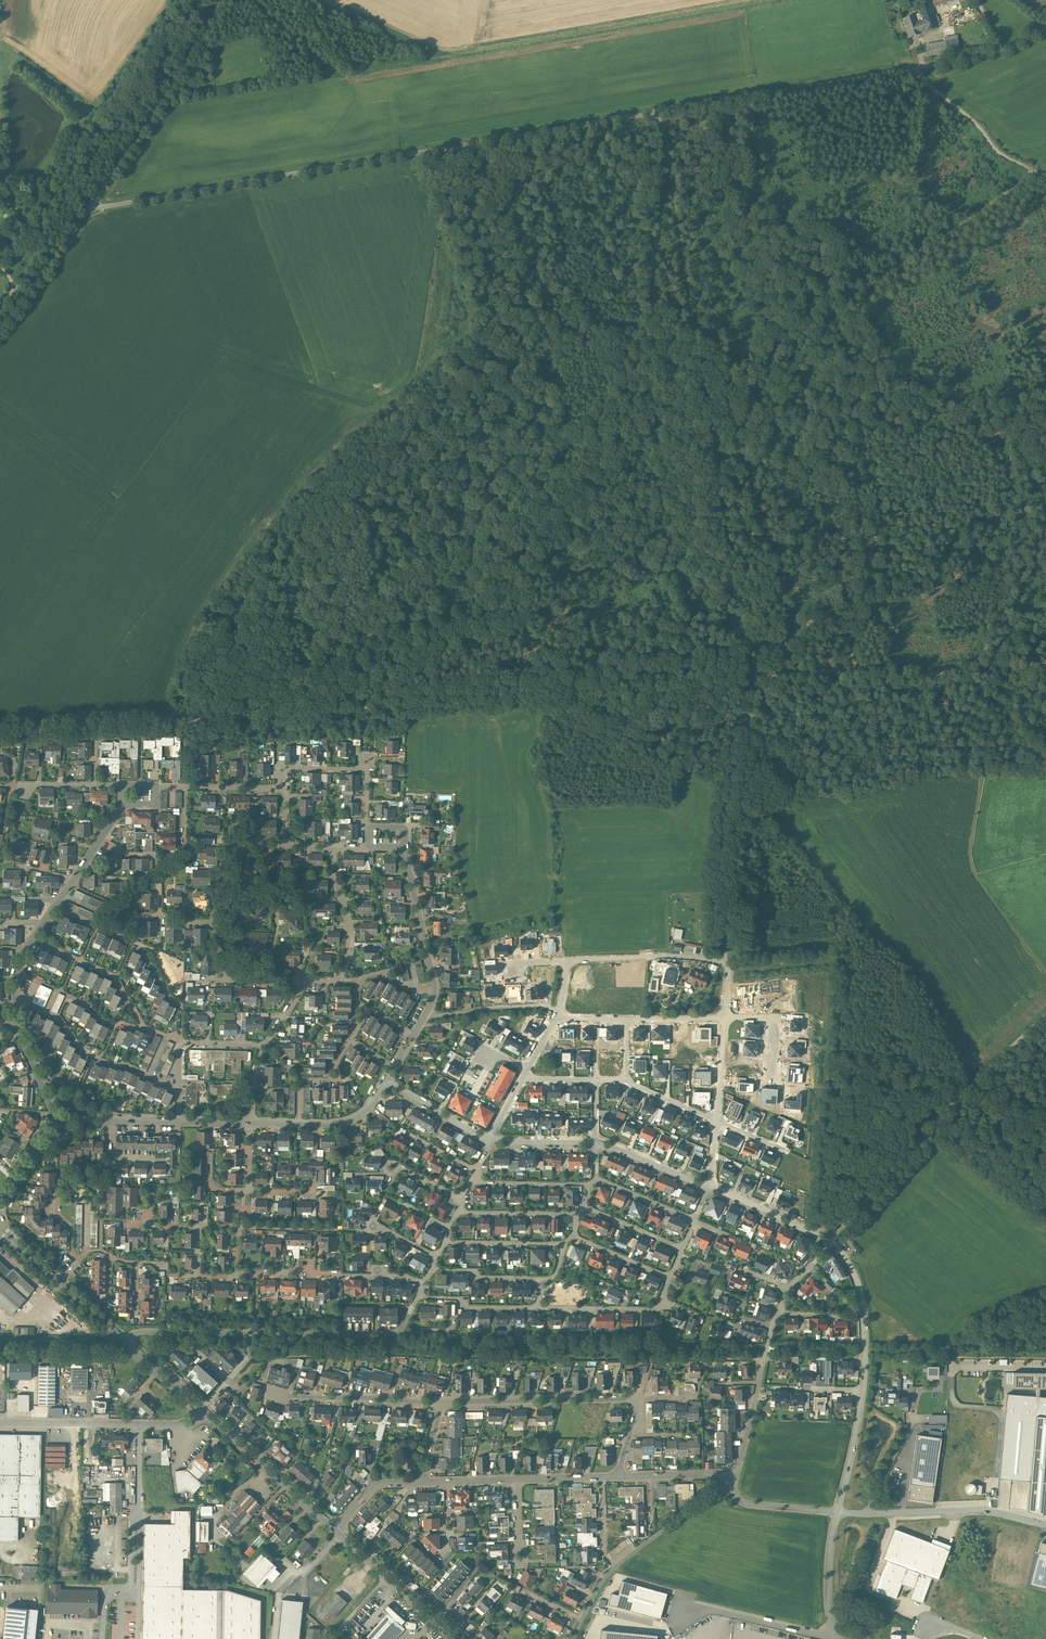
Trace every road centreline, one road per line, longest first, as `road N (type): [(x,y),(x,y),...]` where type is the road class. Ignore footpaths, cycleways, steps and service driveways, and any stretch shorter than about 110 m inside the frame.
road 1 (track): [(0,733),(1045,665)]
road 2 (track): [(248,715),(1038,171)]
road 3 (unclassified): [(90,204),(1002,50)]
road 4 (track): [(660,113),(752,685),(728,951),(720,962)]
road 5 (residential): [(18,1023),(23,956),(123,805)]
road 6 (unclassified): [(90,204),(223,0)]
road 7 (residential): [(102,1638),(107,1596),(130,1585),(139,1424)]
road 8 (residential): [(723,1486),(606,1577),(573,1638)]
road 9 (unclassified): [(838,1512),(983,1509),(1045,1525)]
road 10 (residential): [(422,1482),(620,1477)]
road 11 (residential): [(640,1398),(444,1402)]
road 12 (unclassified): [(829,1241),(959,1097)]
road 13 (residential): [(81,1259),(59,1213),(60,1177),(98,1177),(107,1168),(107,1119)]
road 14 (tertiary): [(336,1529),(202,1410)]
road 15 (residential): [(444,1402),(277,1395)]
road 16 (residential): [(333,847),(348,955),(337,977),(304,982)]
road 17 (tertiary): [(459,1638),(336,1529)]
road 18 (track): [(1038,171),(1005,156),(916,69)]
road 19 (residential): [(863,1390),(862,1296),(829,1241)]
road 20 (unclassified): [(836,1638),(682,1609)]
road 21 (unclassified): [(0,328),(90,204)]
road 22 (residential): [(568,961),(720,962)]
road 23 (residential): [(251,1332),(401,1331)]
road 24 (residential): [(407,849),(434,989)]
road 25 (residential): [(0,1422),(139,1424)]
road 26 (residential): [(285,846),(230,846),(212,923)]
road 27 (residential): [(829,1241),(709,1188)]
road 28 (residential): [(596,1080),(623,1079),(716,1121)]
road 29 (residential): [(663,1302),(657,1308),(538,1307)]
road 30 (residential): [(769,1018),(764,1073),(772,1079),(782,1018)]
road 31 (residential): [(126,1341),(141,1333),(251,1332)]
road 32 (residential): [(764,1358),(730,1478)]
road 33 (residential): [(838,1512),(863,1390)]
road 34 (residential): [(299,1123),(300,1079),(337,1079),(351,1039)]
road 35 (residential): [(709,1188),(596,1145)]
road 36 (residential): [(492,1140),(386,1082)]
road 37 (residential): [(538,1307),(468,1307),(420,1296)]

